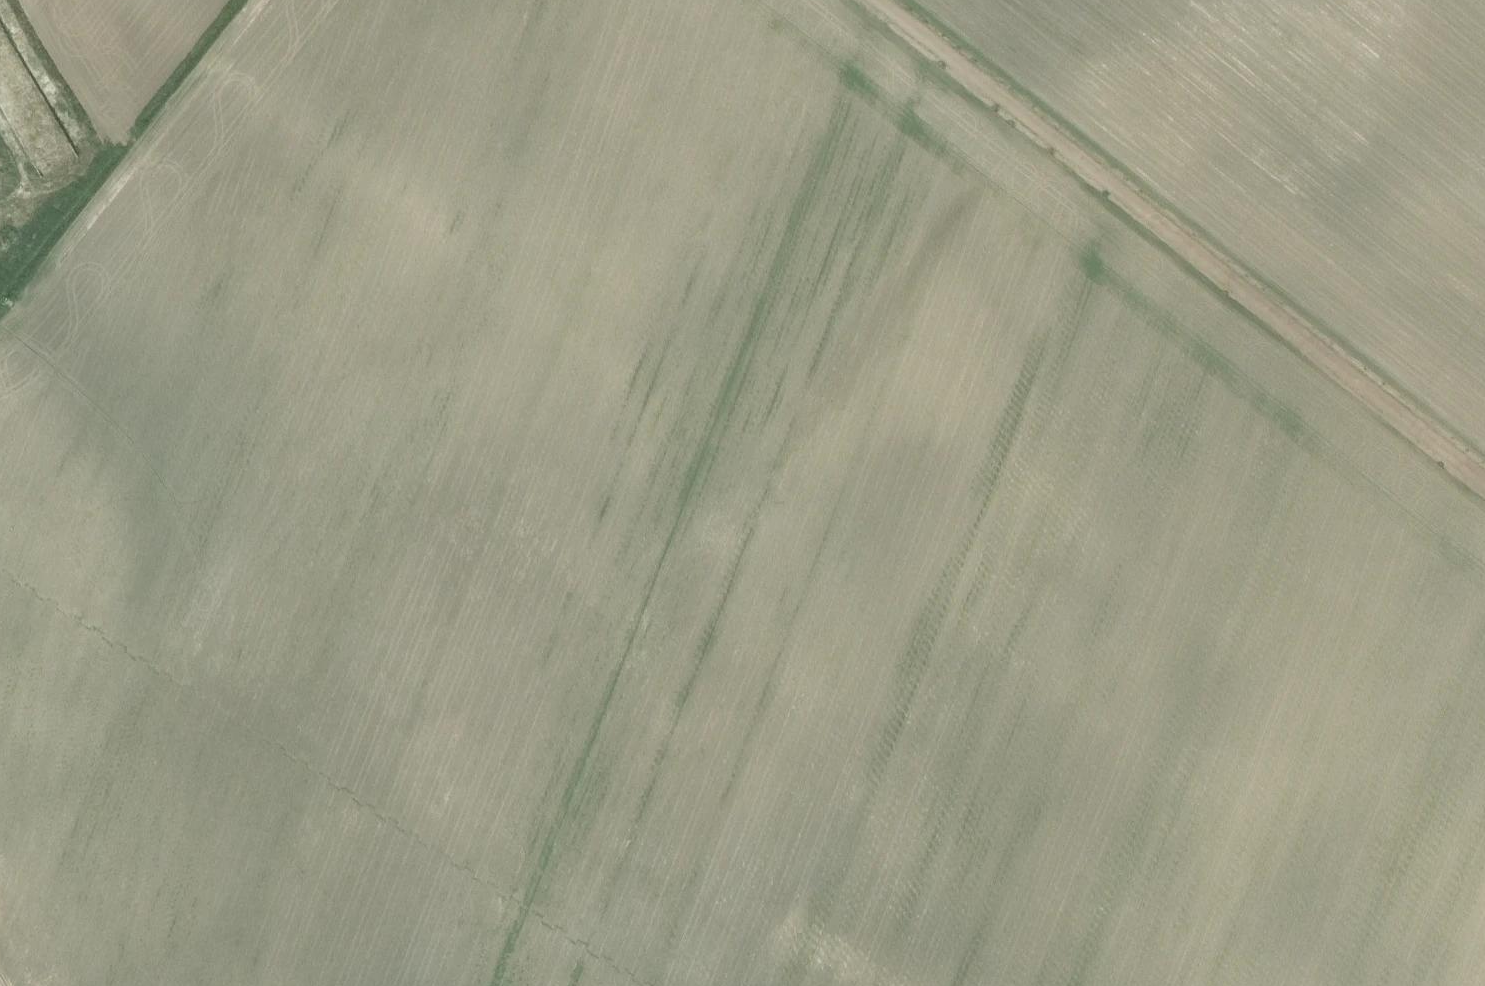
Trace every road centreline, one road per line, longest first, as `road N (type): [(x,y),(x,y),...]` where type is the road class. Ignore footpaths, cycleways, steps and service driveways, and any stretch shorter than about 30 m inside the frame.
road 1 (track): [(1484,481),(871,0)]

